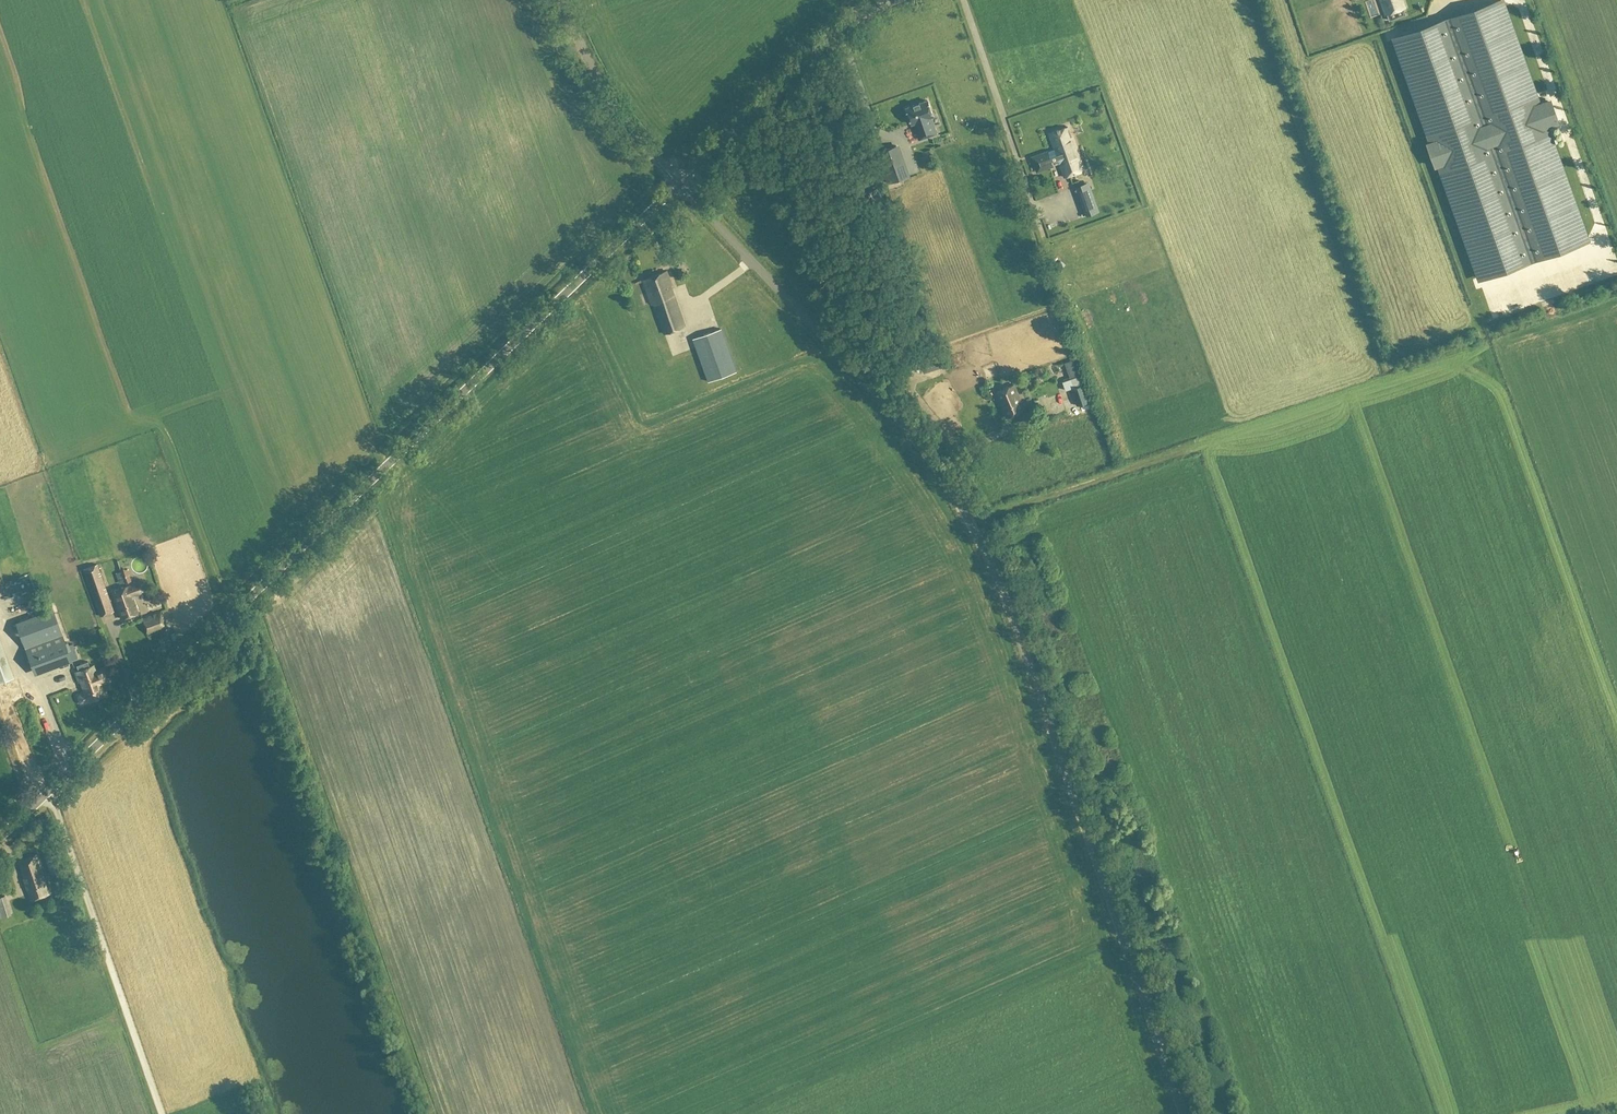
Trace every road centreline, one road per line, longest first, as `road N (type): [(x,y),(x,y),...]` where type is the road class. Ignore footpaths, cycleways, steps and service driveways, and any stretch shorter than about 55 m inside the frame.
road 1 (unclassified): [(1180,1113),(978,543),(899,420),(677,183)]
road 2 (unclassified): [(0,836),(677,183)]
road 3 (residential): [(677,183),(837,34),(886,0)]
road 4 (unclassified): [(677,183),(615,112),(561,0)]

